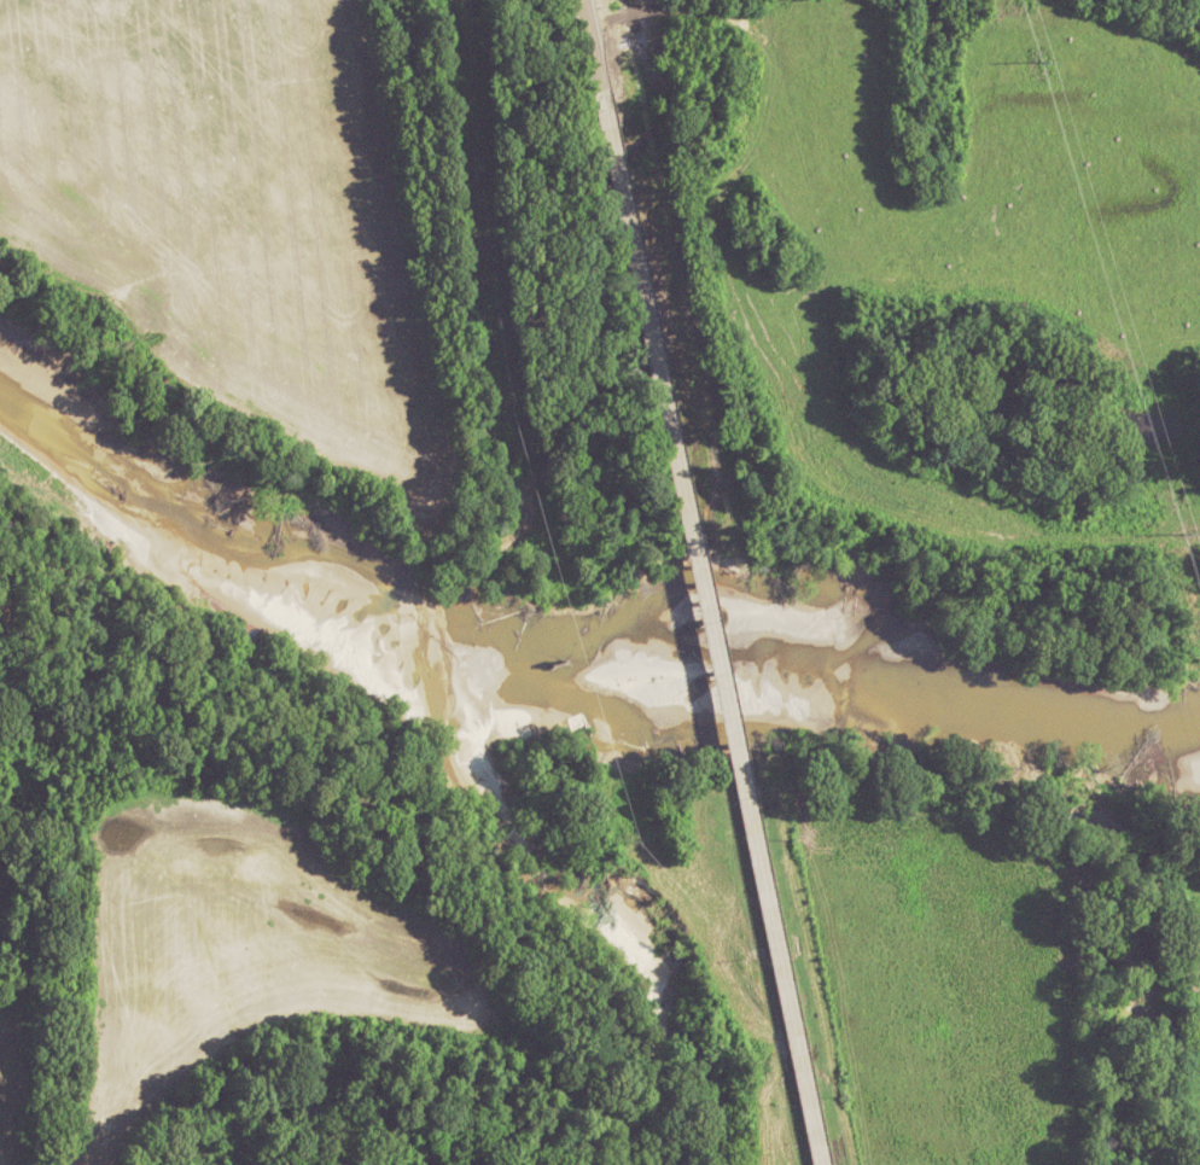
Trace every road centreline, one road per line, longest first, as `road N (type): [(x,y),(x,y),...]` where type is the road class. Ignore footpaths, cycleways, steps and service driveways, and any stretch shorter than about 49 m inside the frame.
road 1 (primary): [(823,1164),(602,91)]

